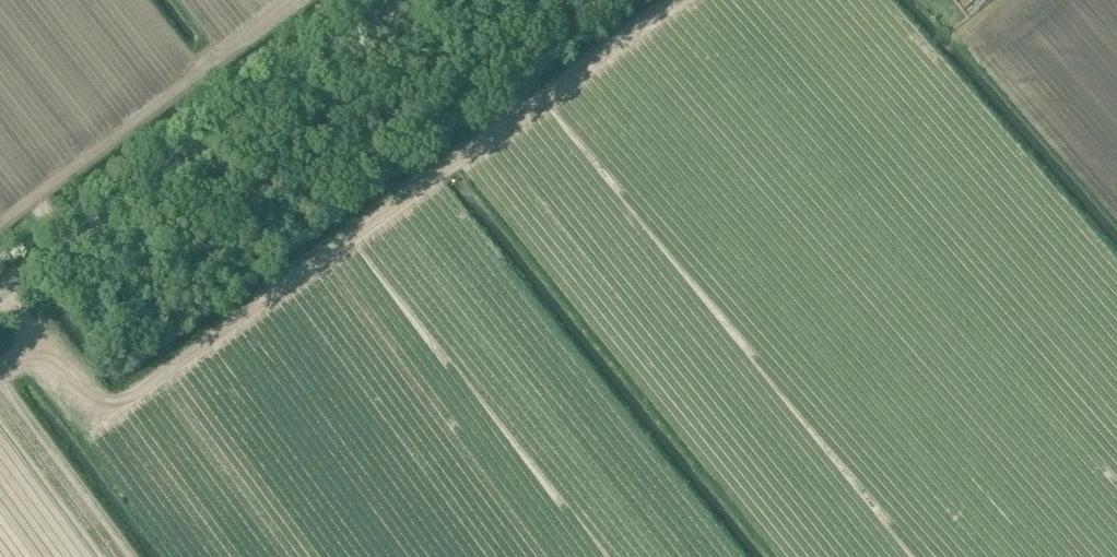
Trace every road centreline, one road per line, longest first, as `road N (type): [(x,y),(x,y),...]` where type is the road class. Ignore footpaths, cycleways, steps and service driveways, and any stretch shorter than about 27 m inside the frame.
road 1 (unclassified): [(0,294),(397,0)]

